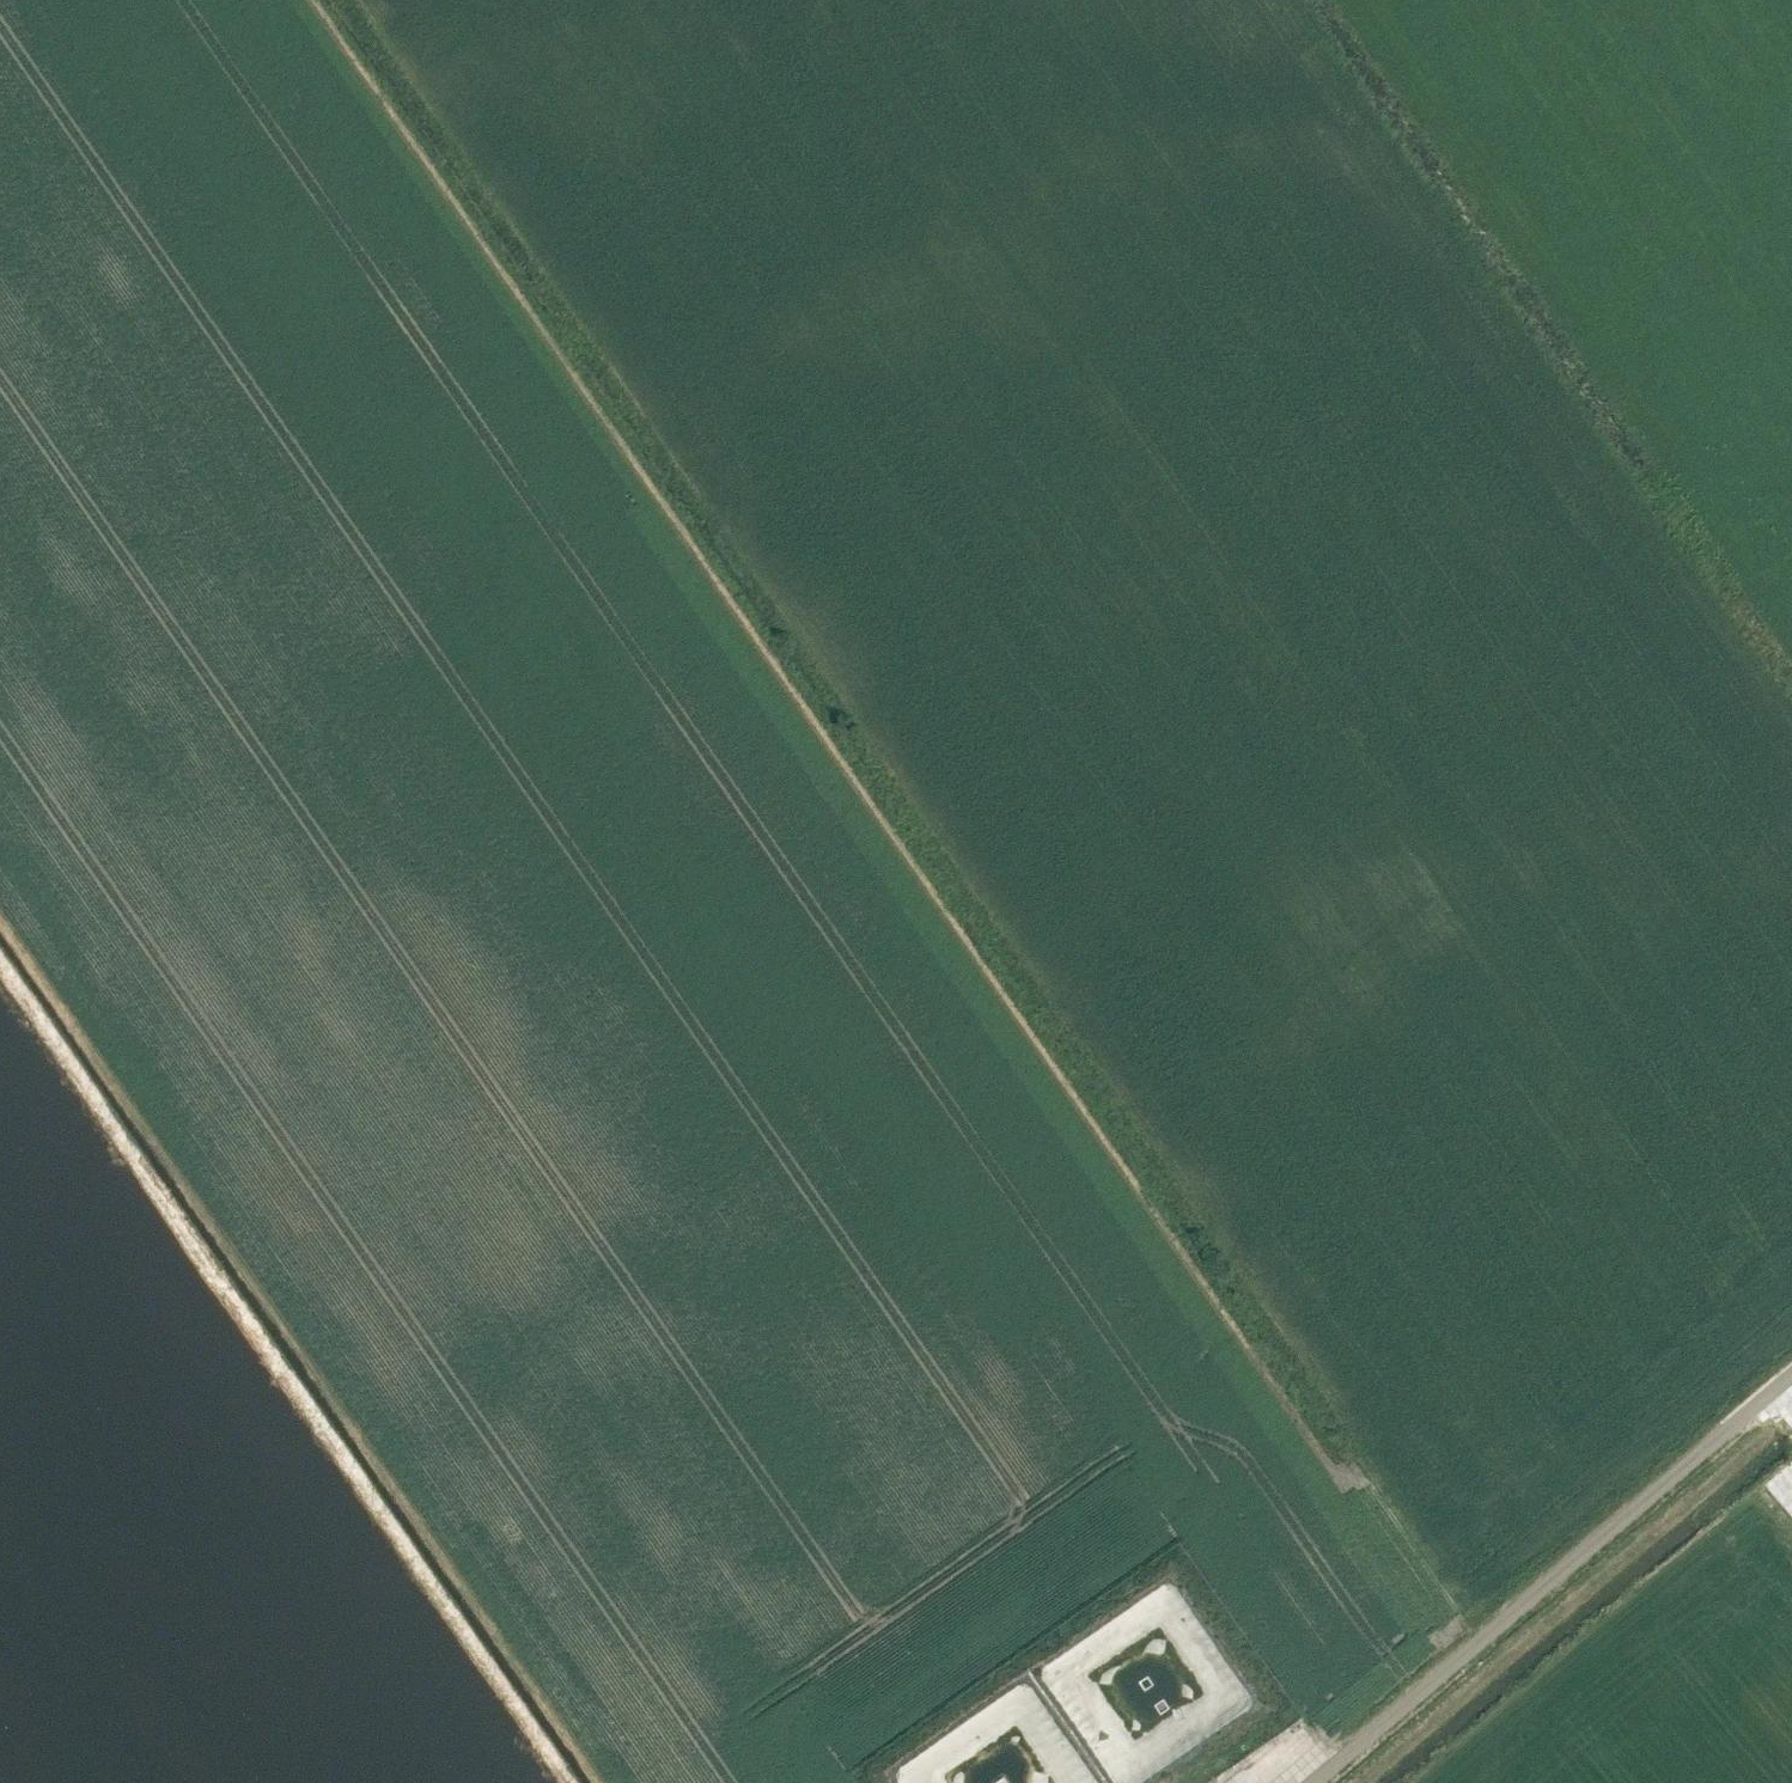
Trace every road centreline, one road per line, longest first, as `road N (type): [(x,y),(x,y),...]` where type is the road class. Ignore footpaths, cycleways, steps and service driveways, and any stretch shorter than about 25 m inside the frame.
road 1 (unclassified): [(1791,1372),(1308,1782)]

